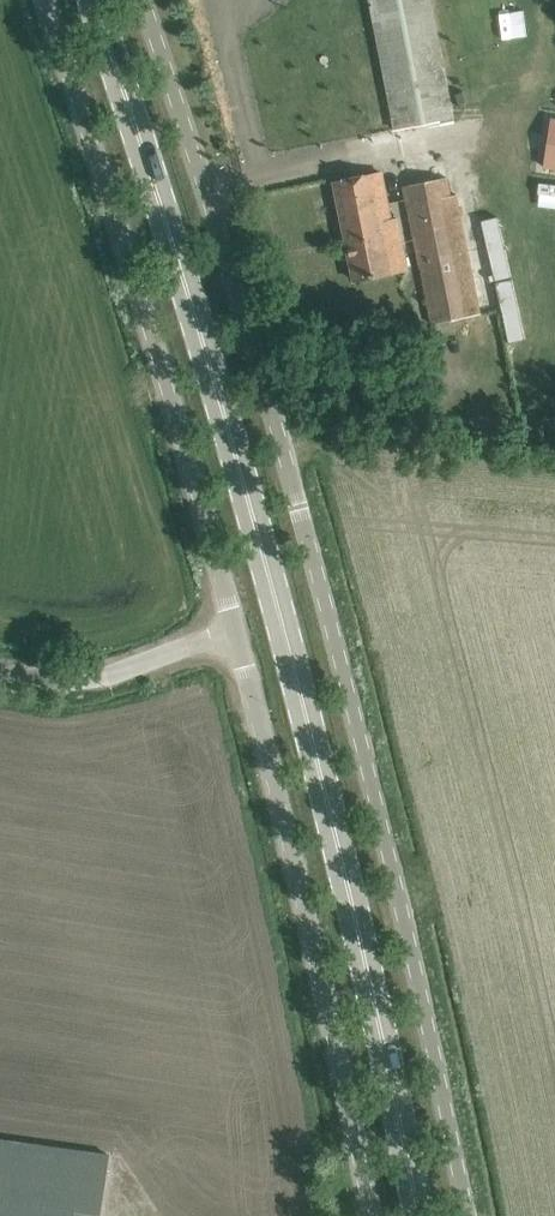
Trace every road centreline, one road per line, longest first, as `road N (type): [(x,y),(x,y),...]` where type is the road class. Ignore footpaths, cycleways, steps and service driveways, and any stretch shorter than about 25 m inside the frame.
road 1 (primary): [(420,1215),(250,488),(96,0)]
road 2 (unclassified): [(463,1215),(413,954),(334,624),(141,0)]
road 3 (unclassified): [(239,630),(40,0)]
road 4 (unclassified): [(372,1215),(322,945),(239,630)]
road 5 (unclassified): [(0,670),(74,681),(121,674),(239,630)]

